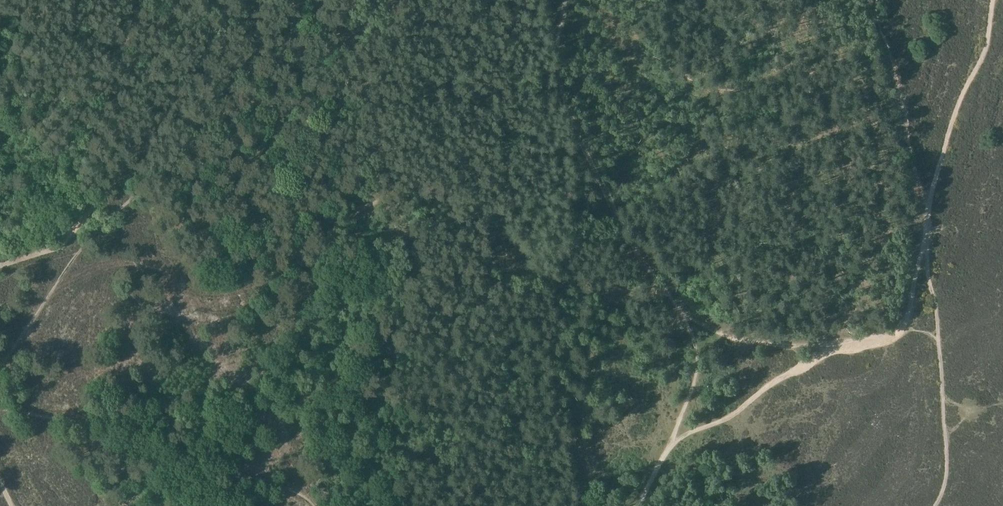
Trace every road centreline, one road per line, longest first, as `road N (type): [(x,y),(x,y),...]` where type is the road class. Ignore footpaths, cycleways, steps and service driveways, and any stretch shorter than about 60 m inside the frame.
road 1 (track): [(931,505),(941,489),(946,434),(925,220),(986,44),(993,0)]
road 2 (track): [(226,0),(168,102),(61,249),(0,266)]
road 3 (track): [(668,446),(731,417),(833,348),(895,339),(911,312),(925,242)]
road 4 (track): [(833,348),(721,338),(692,321)]

